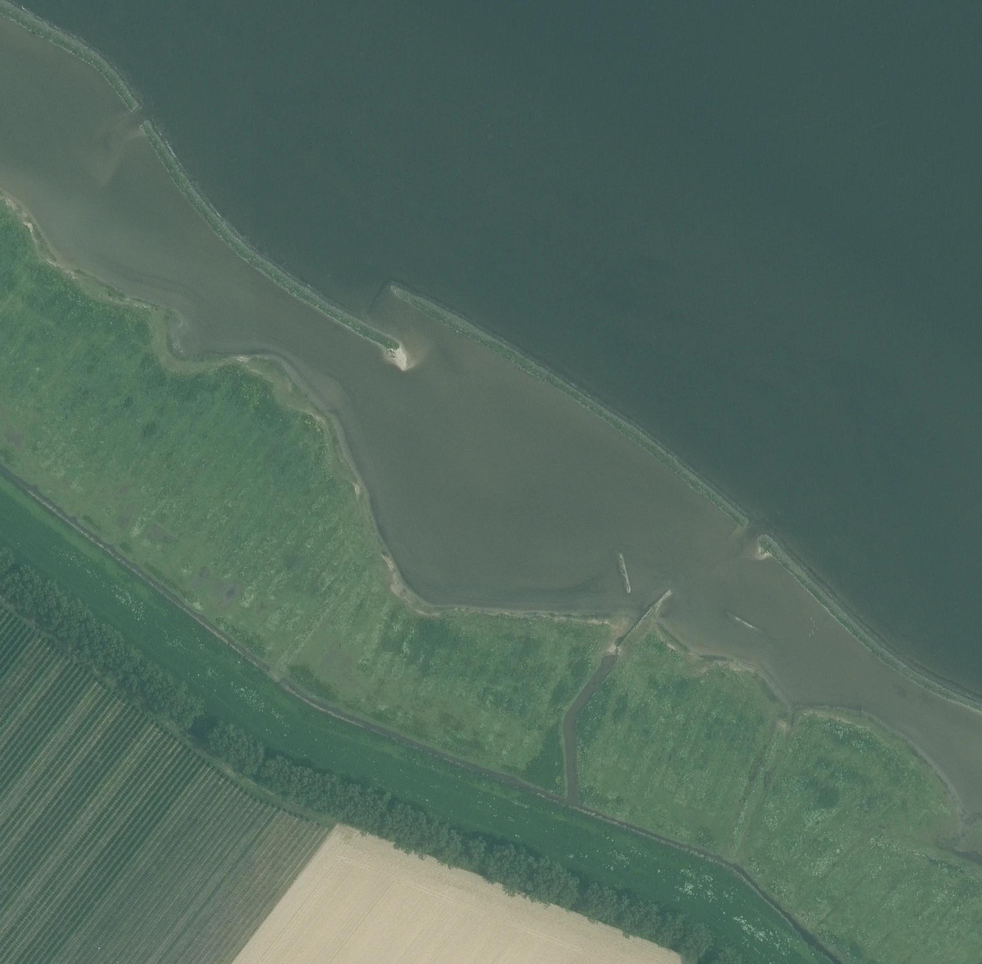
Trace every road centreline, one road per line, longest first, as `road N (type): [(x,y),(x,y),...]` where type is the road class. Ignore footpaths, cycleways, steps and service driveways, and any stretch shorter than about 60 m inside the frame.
road 1 (track): [(0,526),(281,741),(722,912),(779,963)]

